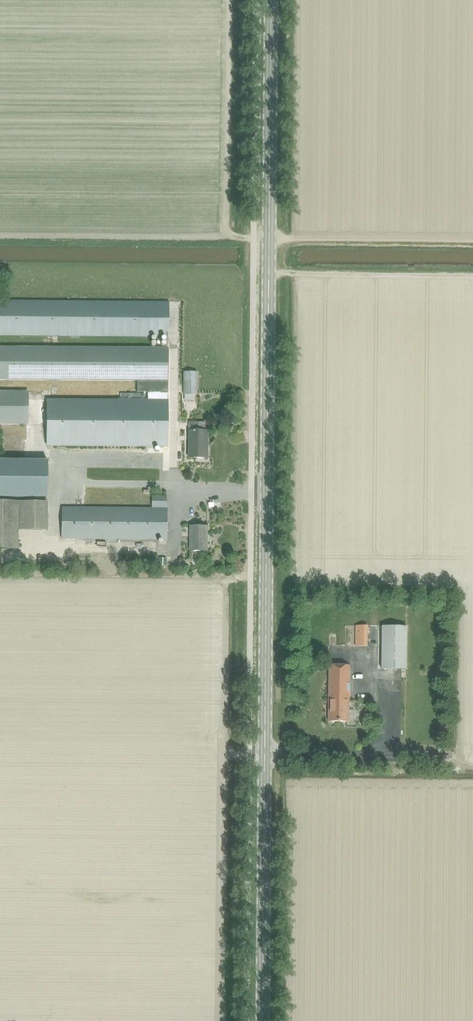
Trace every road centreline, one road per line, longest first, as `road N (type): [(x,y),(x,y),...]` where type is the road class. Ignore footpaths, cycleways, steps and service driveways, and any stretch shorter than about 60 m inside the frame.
road 1 (secondary): [(262,1020),(271,0)]
road 2 (track): [(269,238),(227,236),(221,226),(229,0)]

